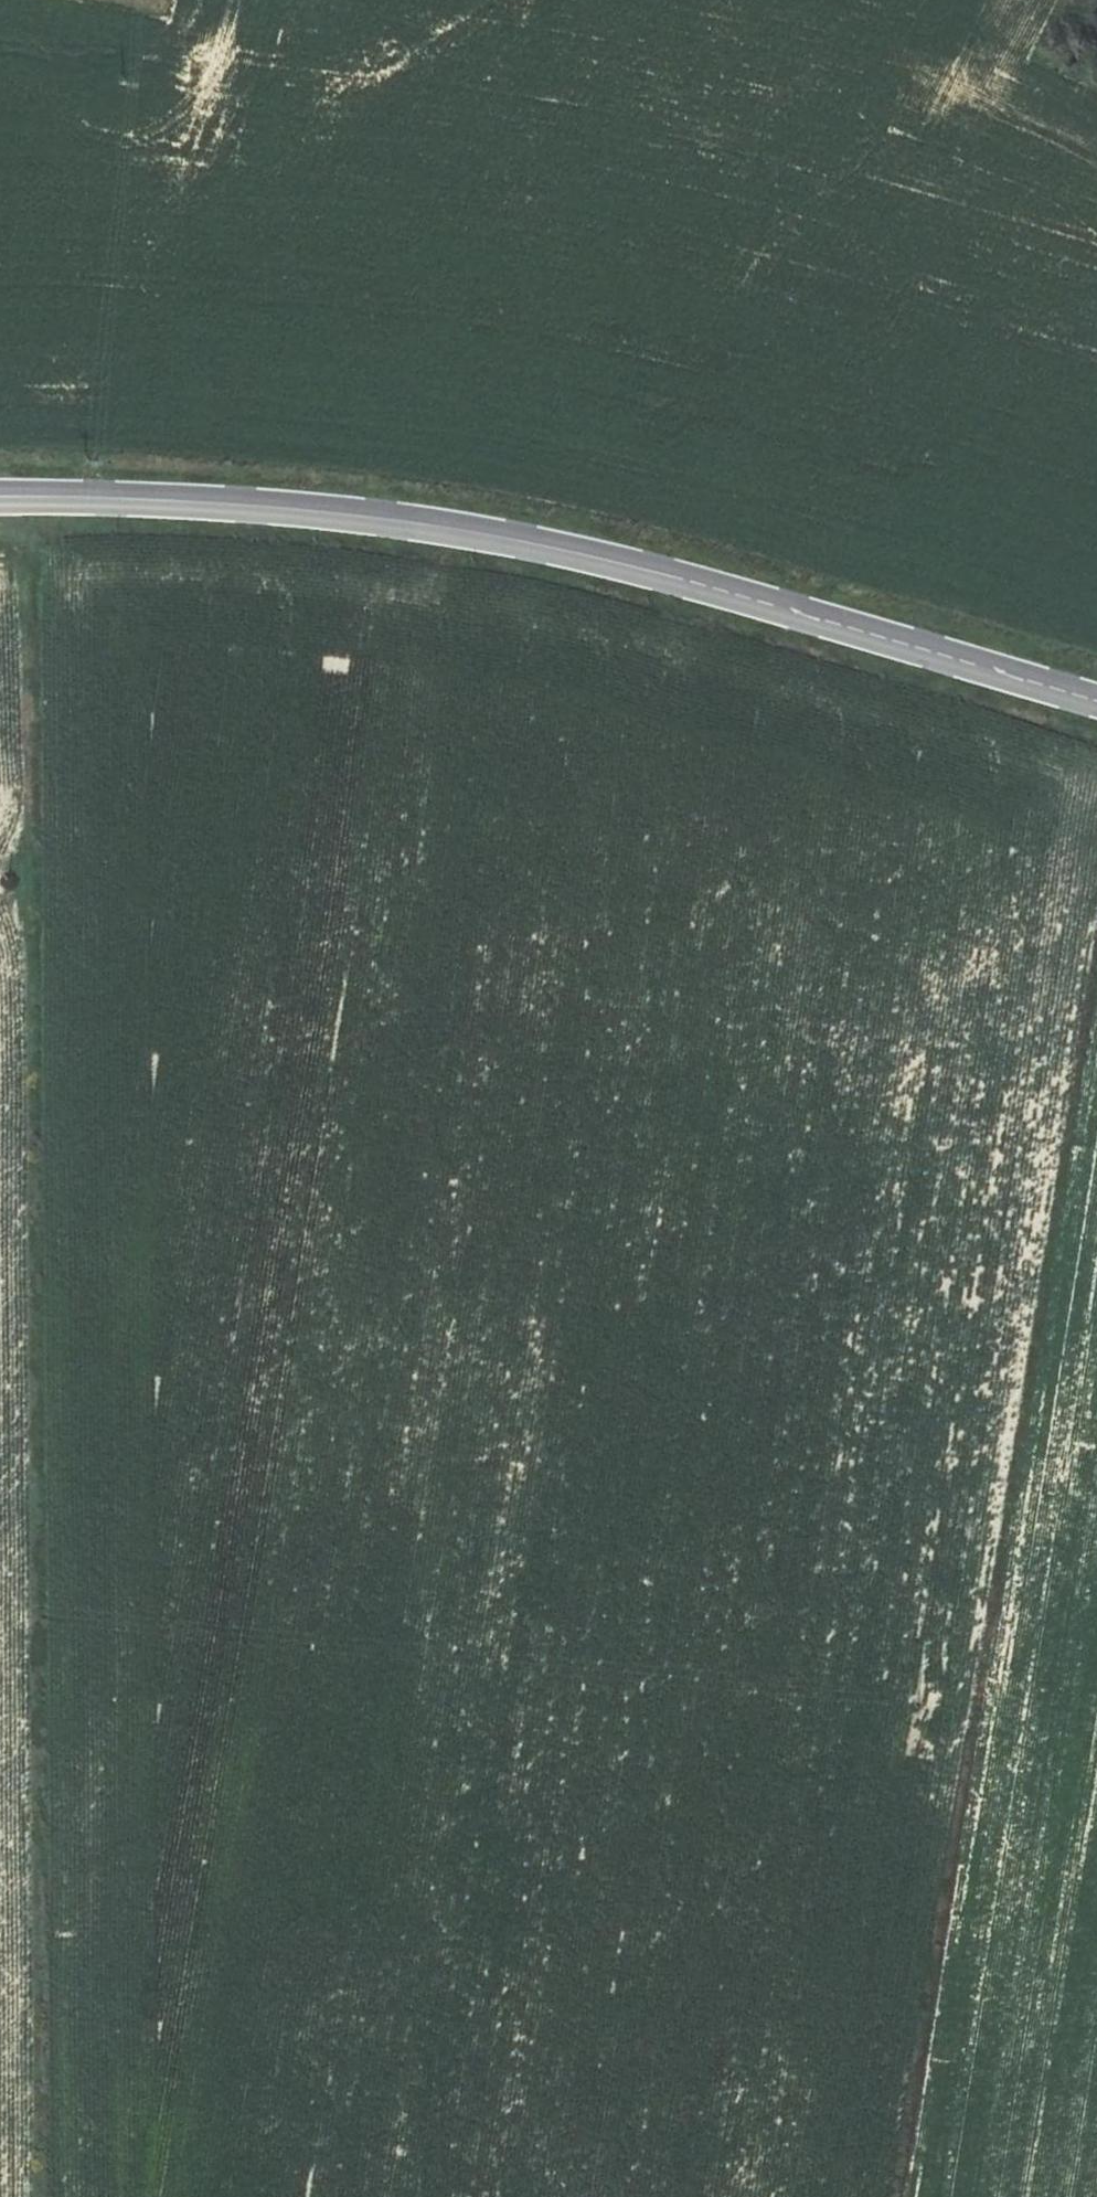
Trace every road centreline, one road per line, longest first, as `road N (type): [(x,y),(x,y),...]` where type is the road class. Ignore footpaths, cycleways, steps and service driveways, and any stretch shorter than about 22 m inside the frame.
road 1 (secondary): [(0,499),(230,504),(563,548),(1096,702)]

